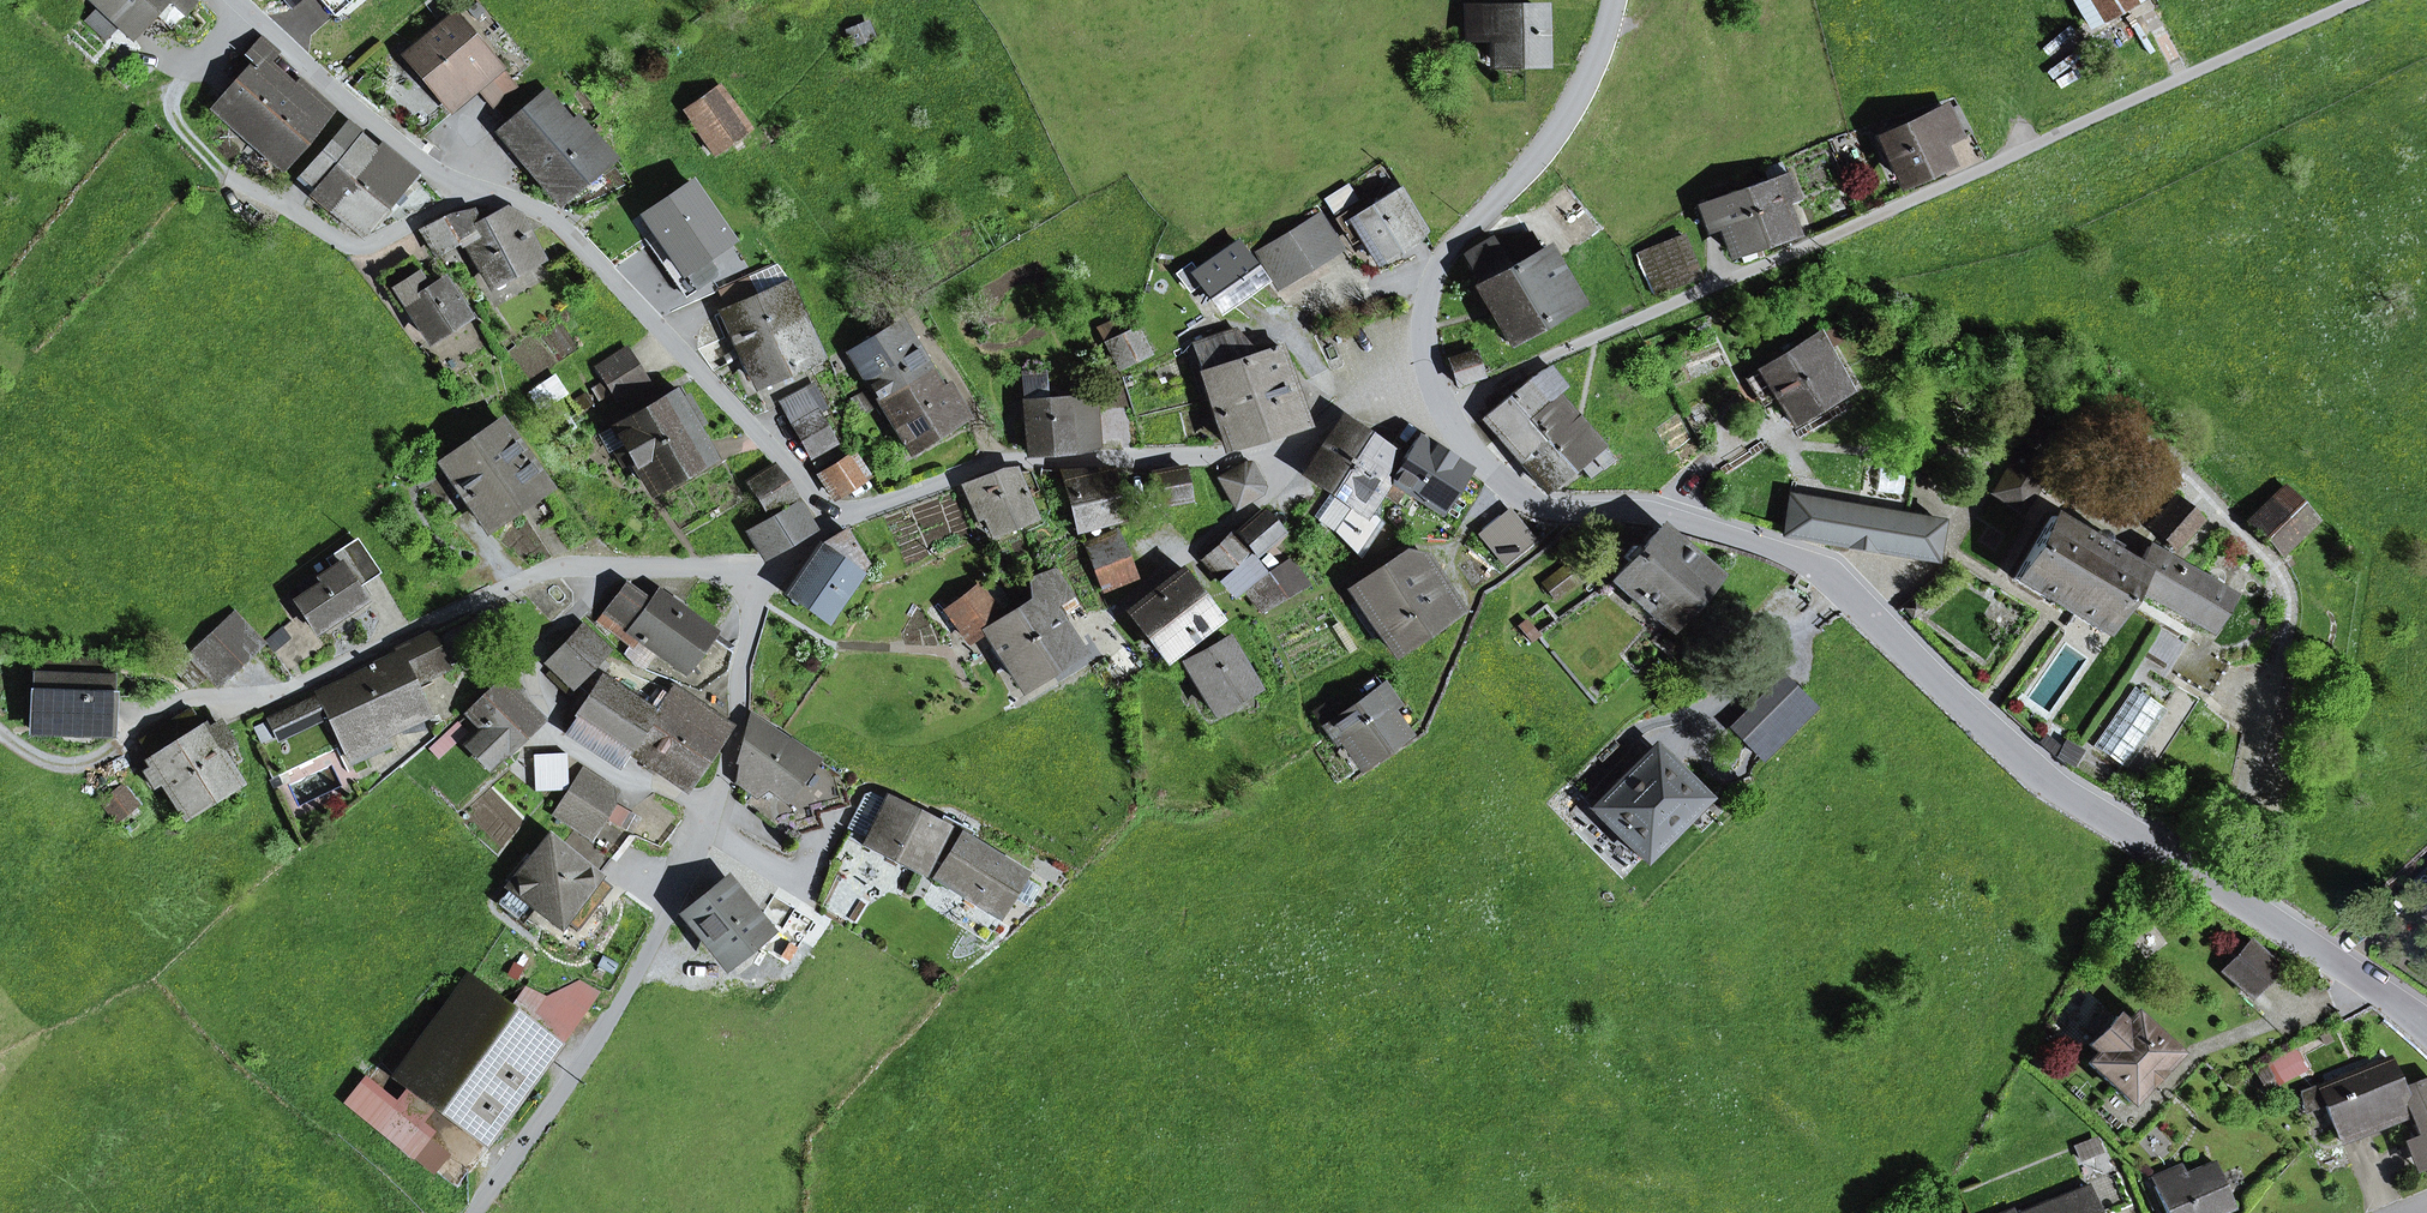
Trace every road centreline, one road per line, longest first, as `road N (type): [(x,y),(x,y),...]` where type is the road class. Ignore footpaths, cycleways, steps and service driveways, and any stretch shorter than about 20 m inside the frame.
road 1 (tertiary): [(1442,411),(1455,442),(1532,504),(1573,513),(1641,511),(1694,525),(1787,554),(1845,587),(2045,780),(2363,981),(2426,1033)]
road 2 (residential): [(2361,0),(1442,411)]
road 3 (residential): [(235,0),(343,101),(448,183),(546,214),(786,461),(831,527)]
road 4 (residential): [(777,569),(743,654),(730,757),(693,866),(609,1027),(477,1212)]
road 5 (residential): [(1303,434),(1218,457),(999,462),(831,527)]
road 6 (tertiary): [(1614,0),(1574,104),(1430,283),(1425,346),(1442,411)]
road 7 (residential): [(618,567),(545,571),(297,687),(210,703)]
road 8 (residential): [(1193,553),(1284,478),(1303,434)]
road 9 (residential): [(777,569),(618,567)]
road 10 (residential): [(1442,411),(1387,395),(1324,411),(1303,434)]
road 11 (track): [(230,179),(164,114),(164,97),(179,79)]

